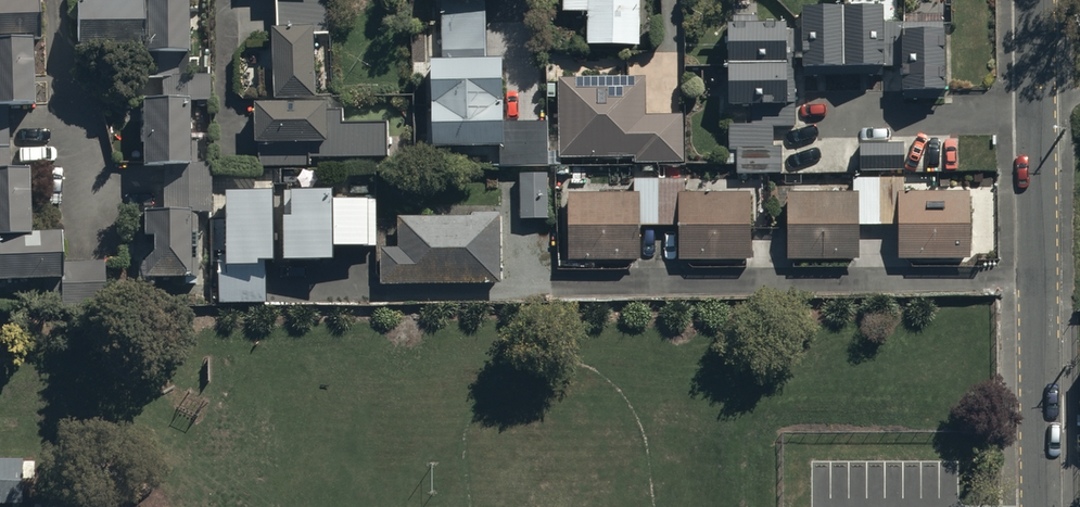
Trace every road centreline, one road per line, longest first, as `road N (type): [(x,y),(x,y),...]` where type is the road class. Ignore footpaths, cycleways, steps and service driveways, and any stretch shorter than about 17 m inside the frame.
road 1 (residential): [(1039,506),(1032,0)]

